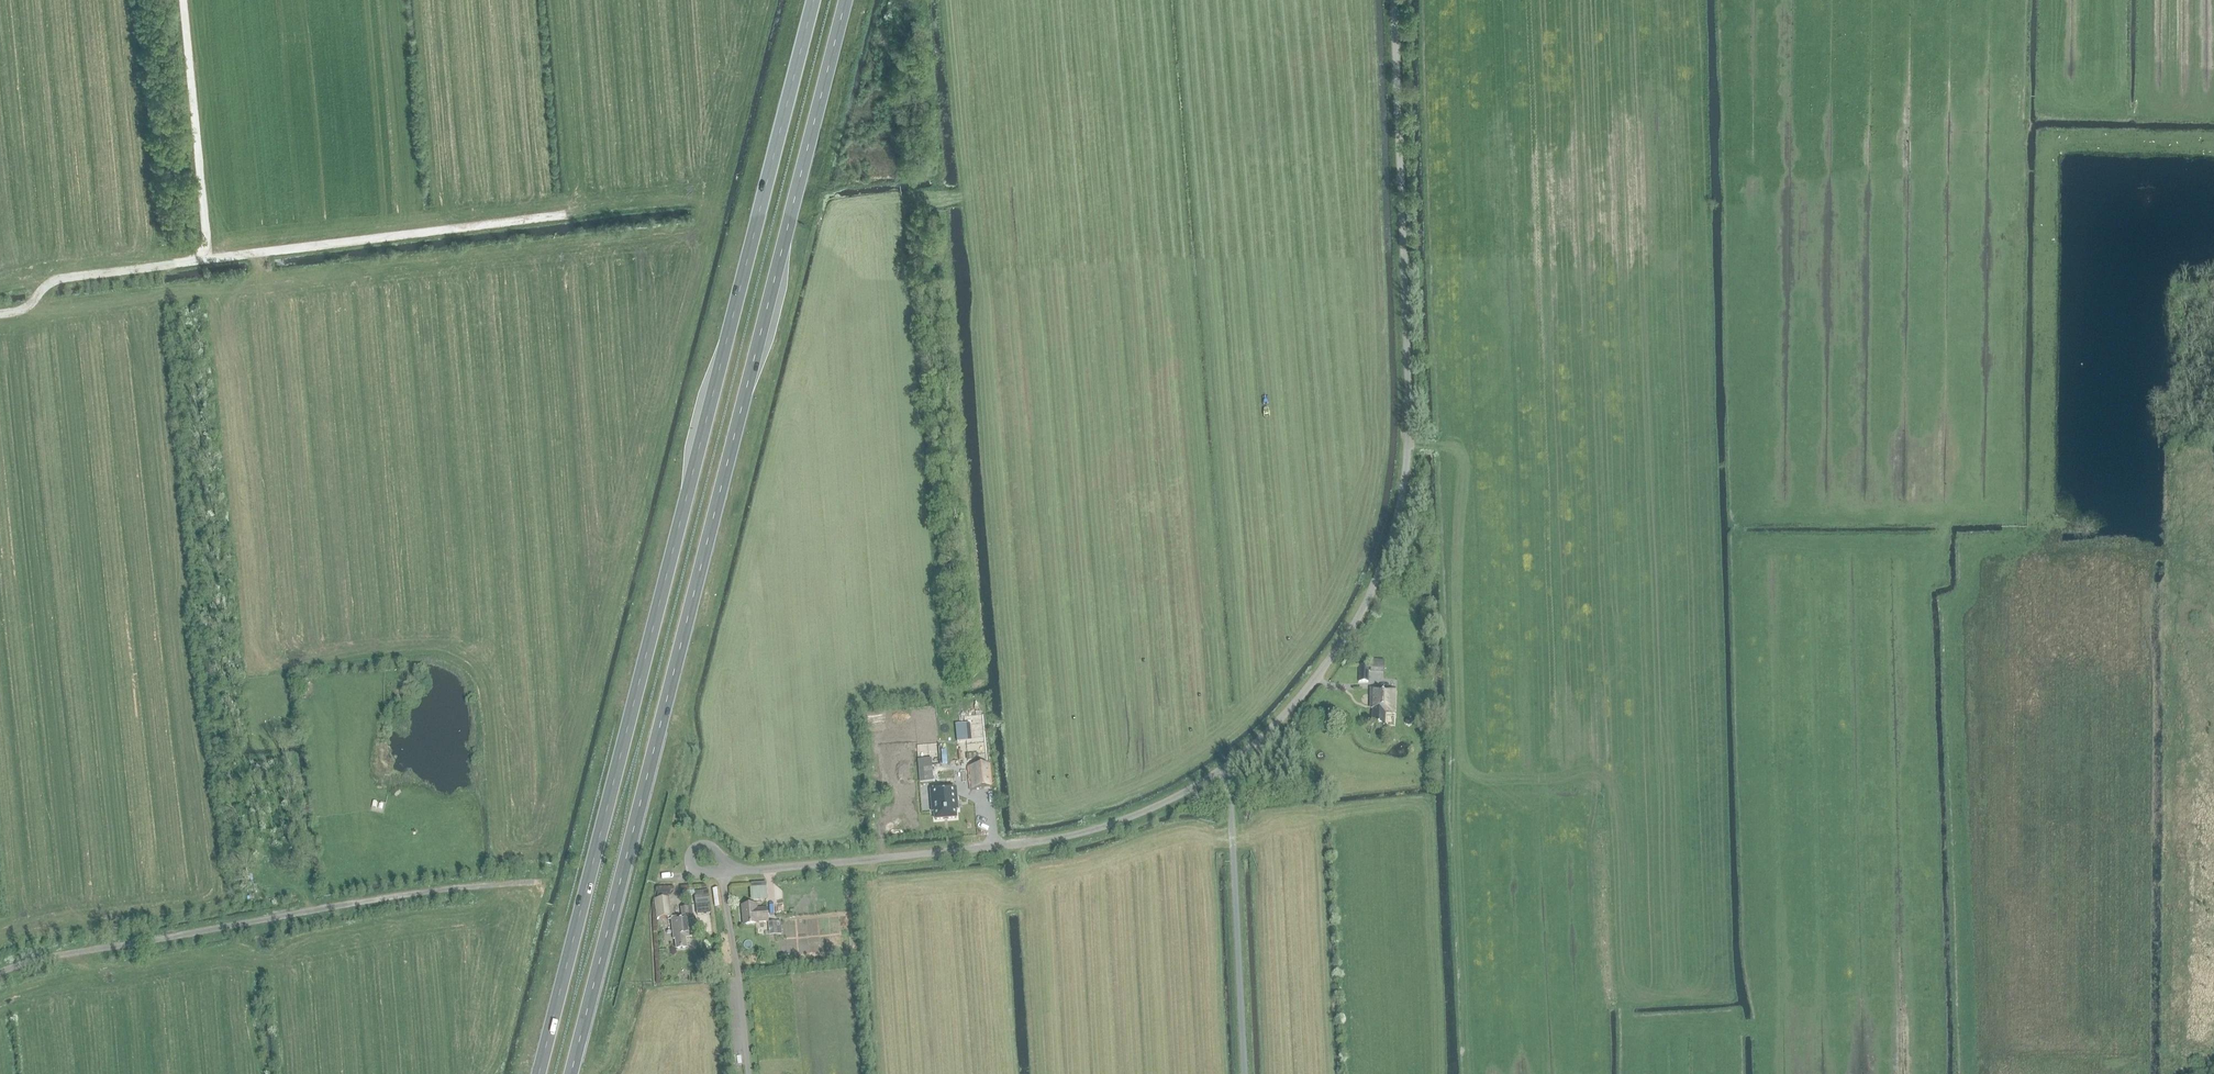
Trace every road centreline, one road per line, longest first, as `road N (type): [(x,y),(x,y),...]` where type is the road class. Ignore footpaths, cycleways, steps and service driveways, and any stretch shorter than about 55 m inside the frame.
road 1 (unclassified): [(736,869),(1079,835),(1150,812),(1225,768),(1311,683),(1376,583),(1405,476),(1395,0)]
road 2 (trunk): [(813,0),(538,1073)]
road 3 (trunk): [(571,1073),(846,0)]
road 4 (track): [(565,215),(65,277),(23,309),(0,314)]
road 5 (track): [(13,312),(254,282),(259,253)]
road 6 (track): [(183,0),(207,242),(192,261)]
road 7 (track): [(326,908),(303,695)]
road 8 (track): [(306,901),(291,758),(222,763)]

